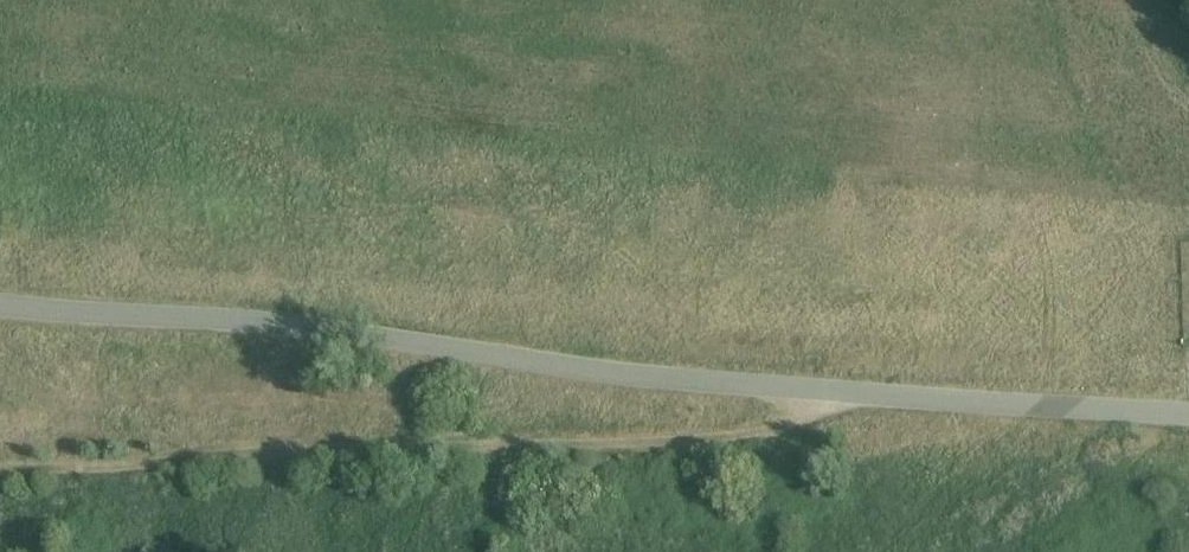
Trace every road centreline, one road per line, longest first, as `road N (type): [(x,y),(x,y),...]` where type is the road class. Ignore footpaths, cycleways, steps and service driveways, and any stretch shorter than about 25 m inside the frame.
road 1 (unclassified): [(1188,414),(619,374),(251,321),(0,305)]
road 2 (track): [(819,391),(798,424),(753,439),(0,473)]

